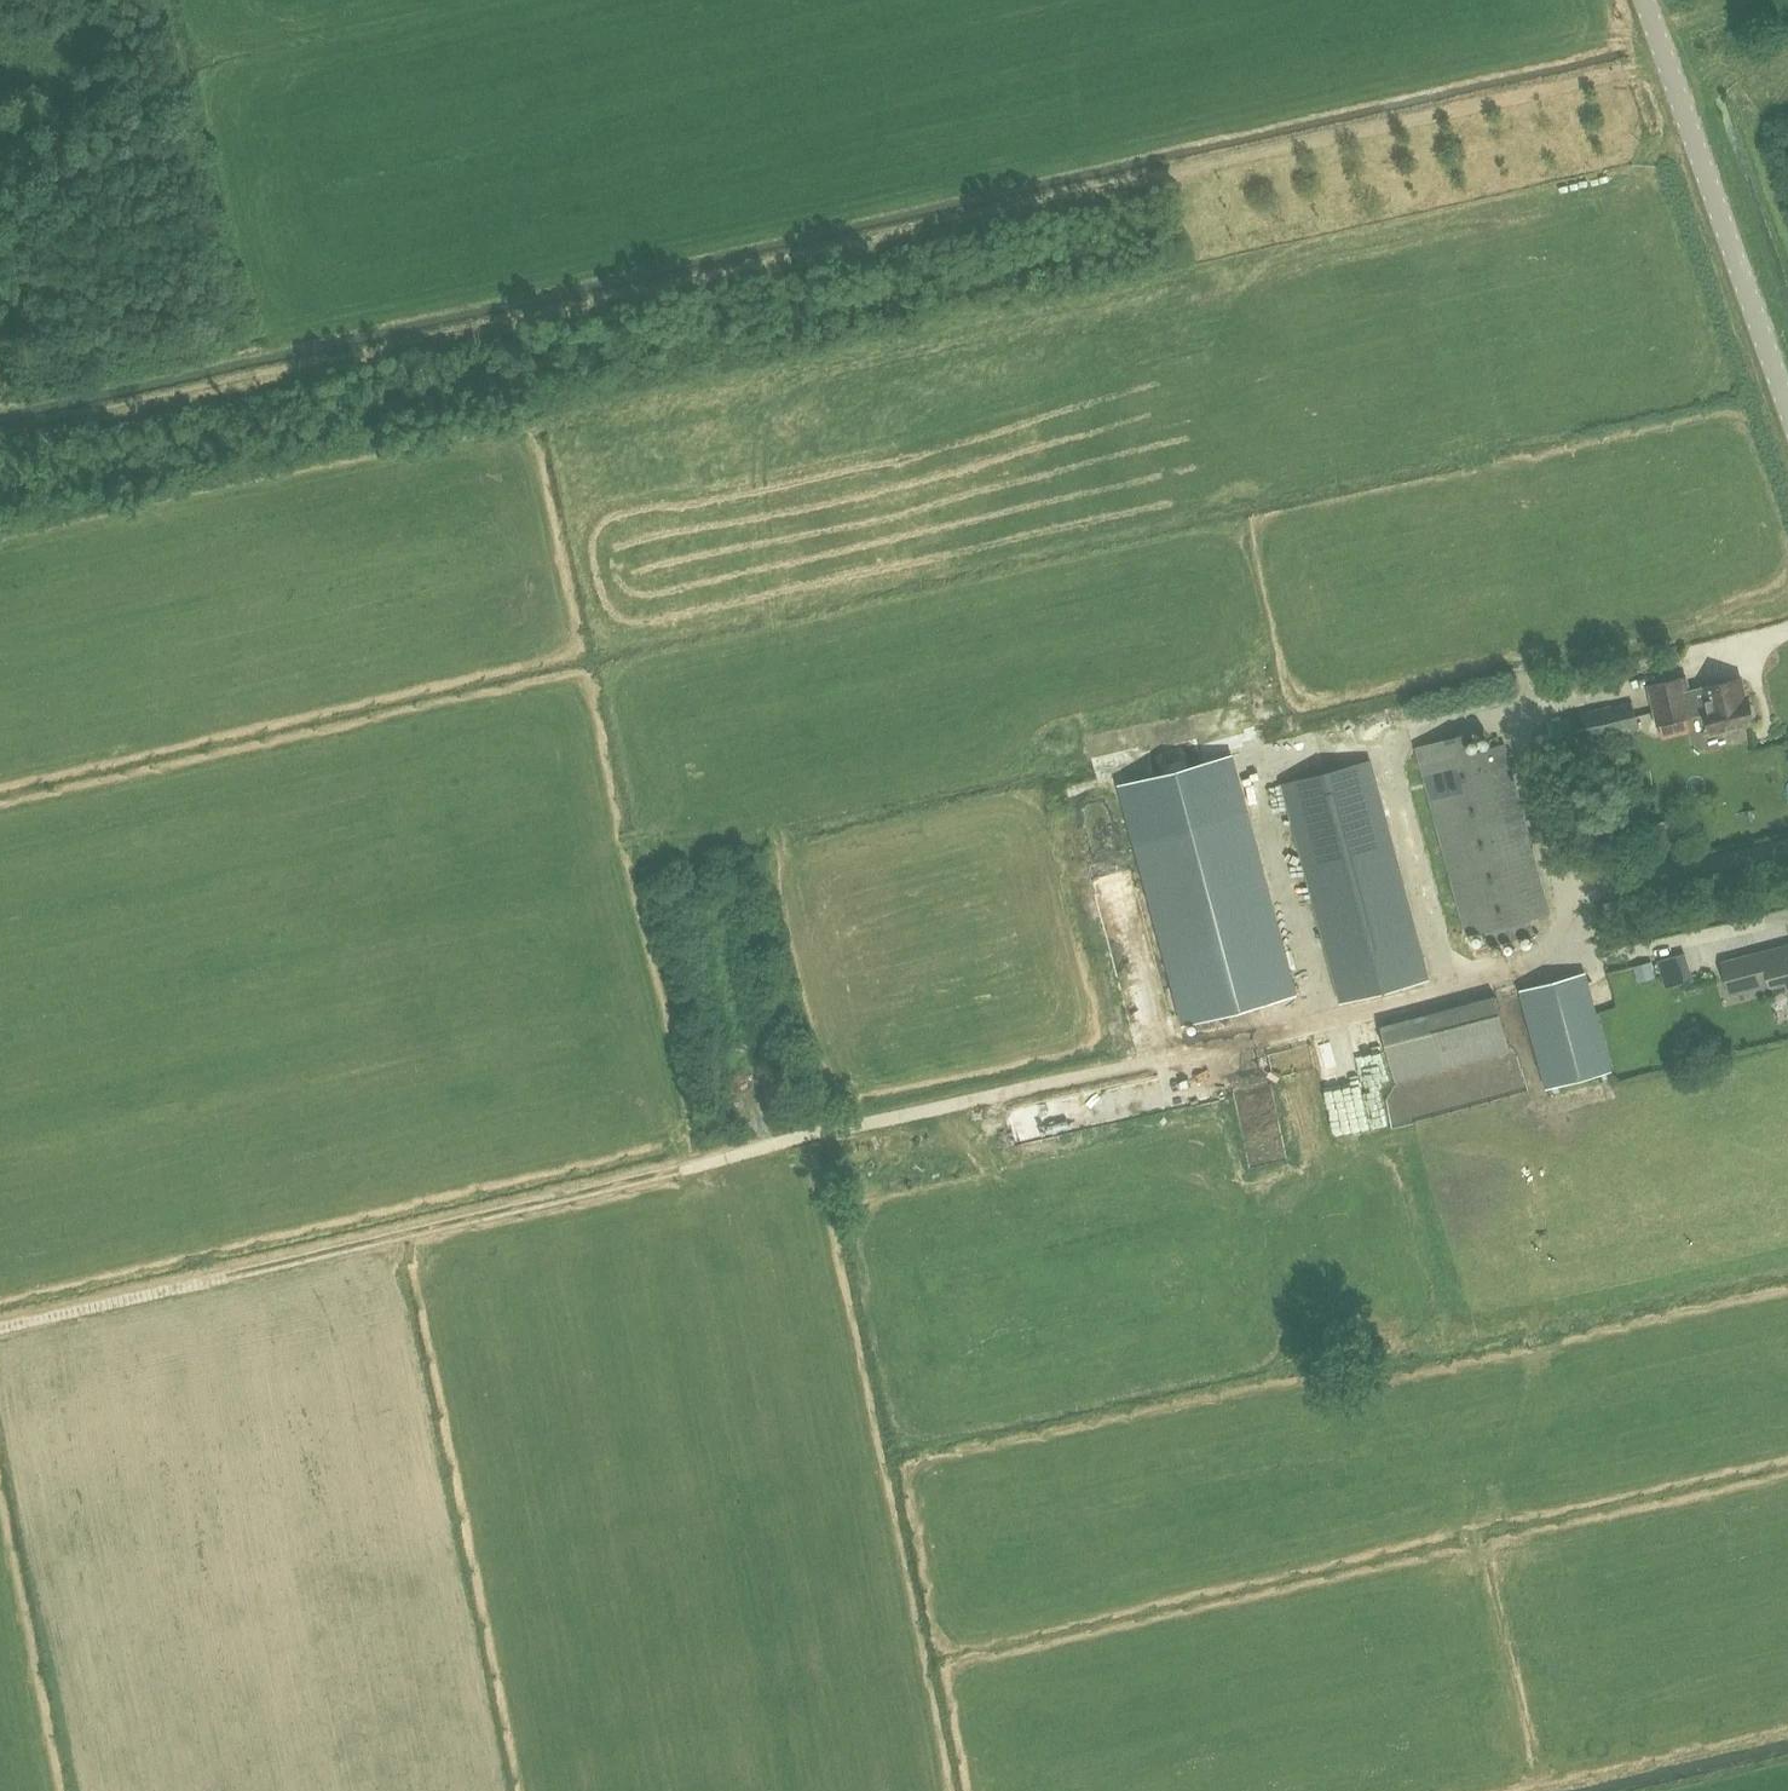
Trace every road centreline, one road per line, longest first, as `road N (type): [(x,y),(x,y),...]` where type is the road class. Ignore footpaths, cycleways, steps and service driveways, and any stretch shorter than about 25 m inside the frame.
road 1 (unclassified): [(1787,402),(1648,0)]

